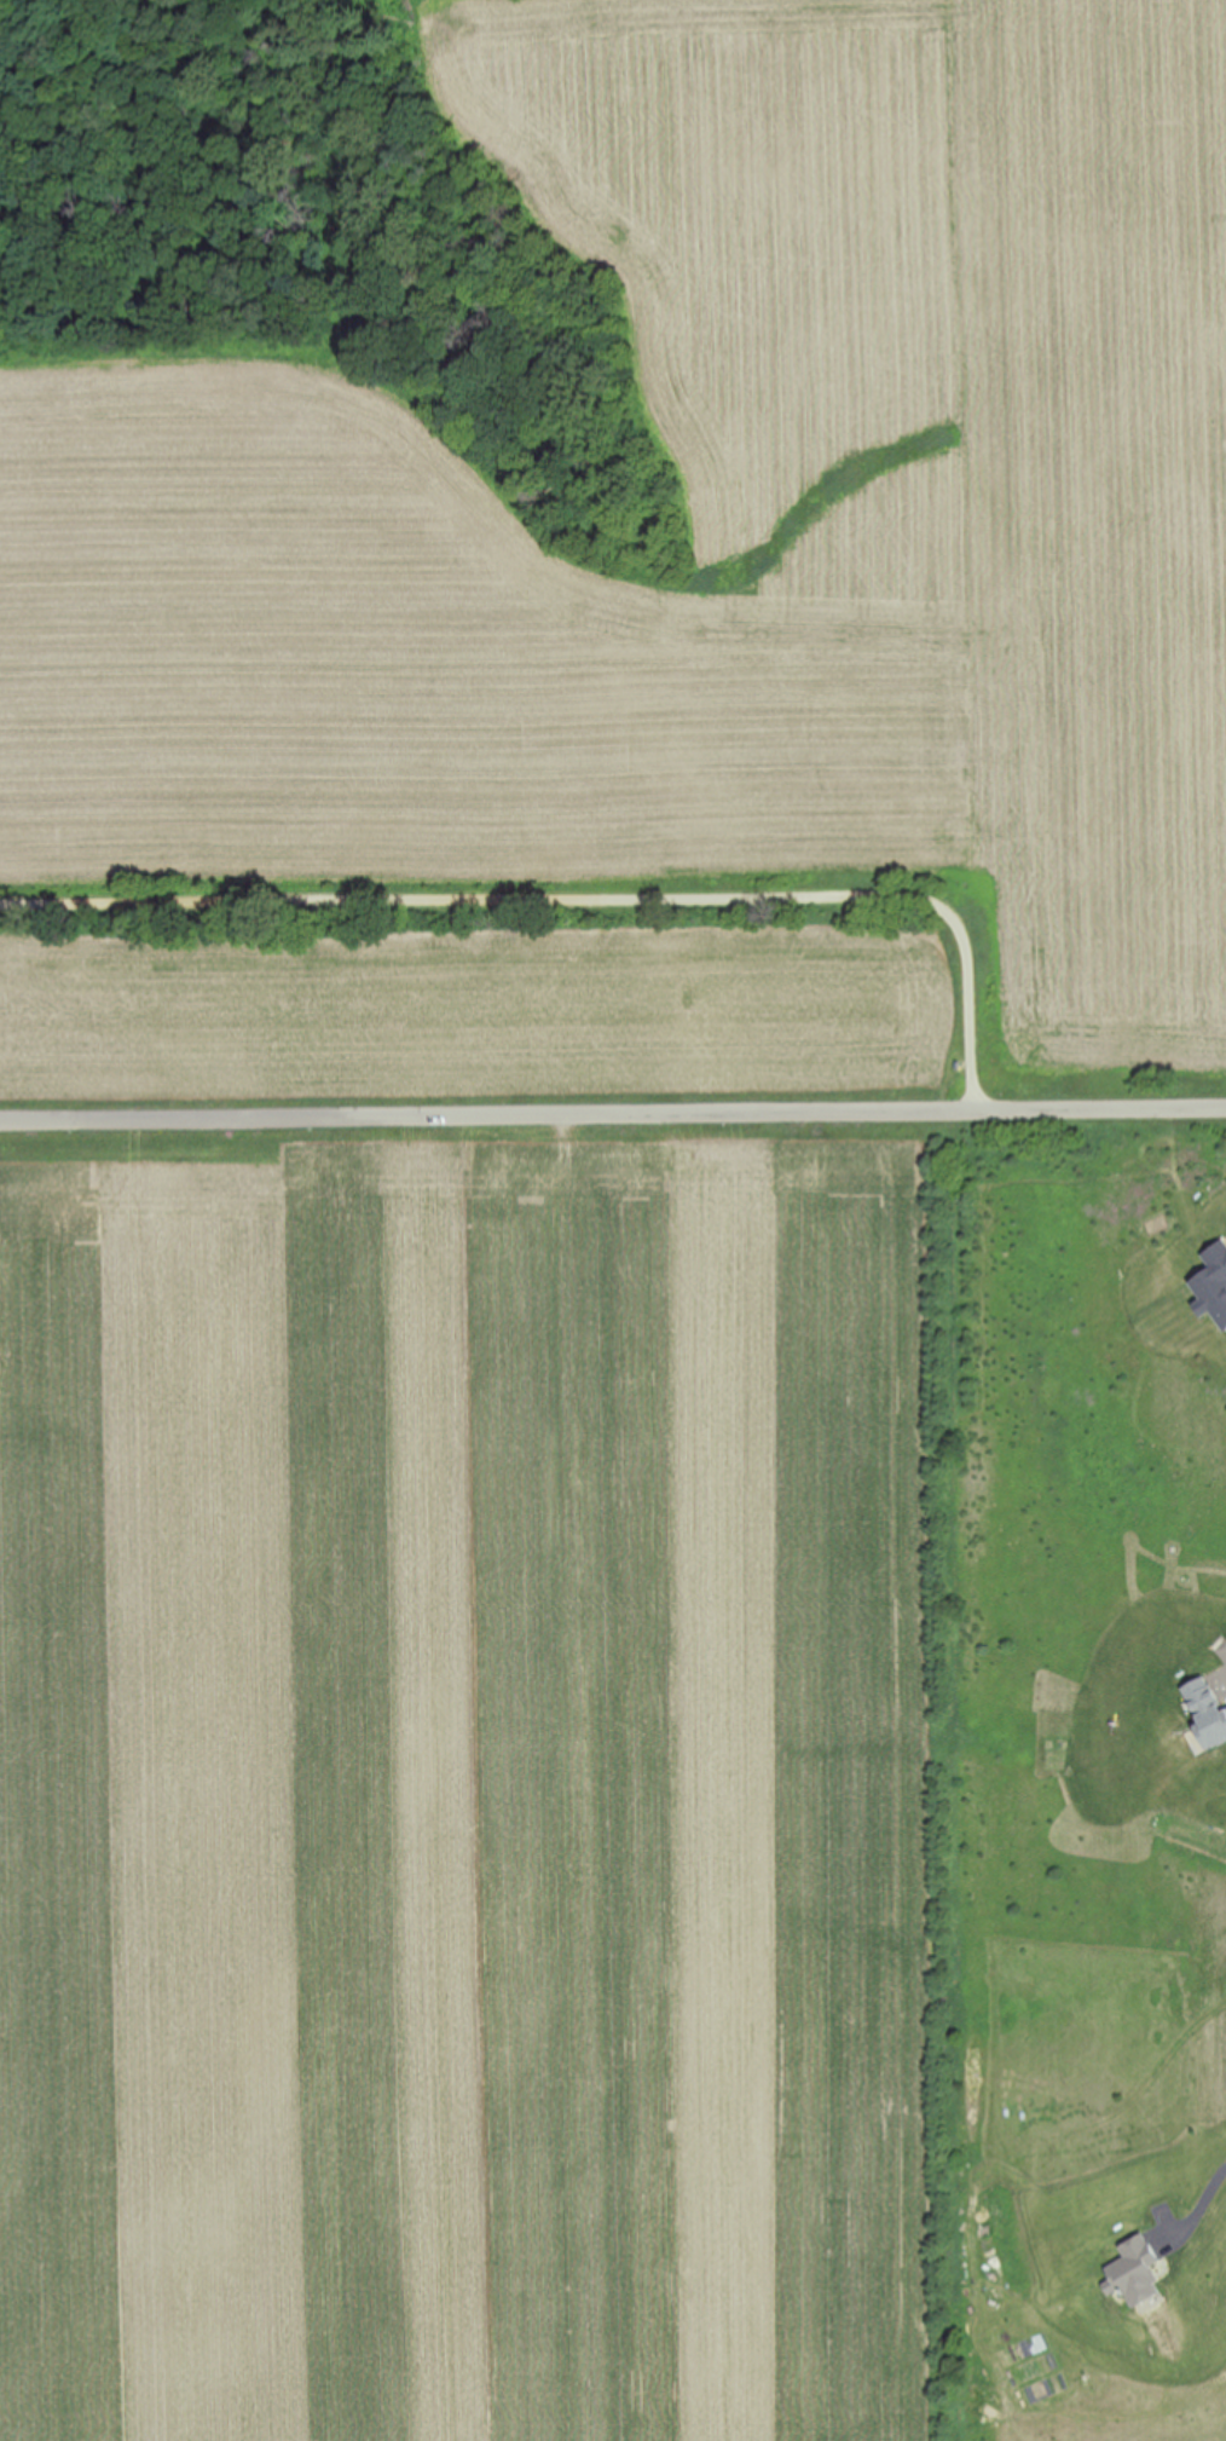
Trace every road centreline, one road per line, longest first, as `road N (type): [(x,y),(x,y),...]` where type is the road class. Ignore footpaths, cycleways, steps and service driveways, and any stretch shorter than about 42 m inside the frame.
road 1 (residential): [(0,1121),(1225,1112)]

